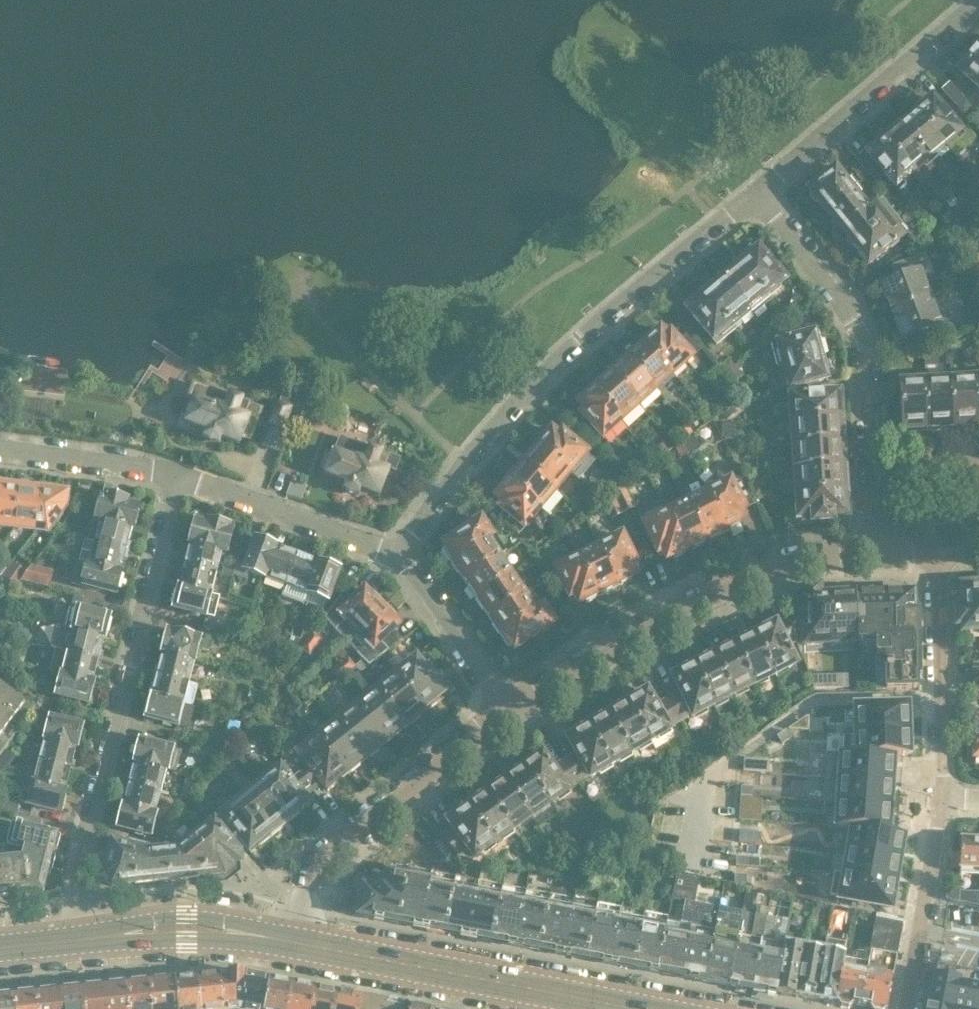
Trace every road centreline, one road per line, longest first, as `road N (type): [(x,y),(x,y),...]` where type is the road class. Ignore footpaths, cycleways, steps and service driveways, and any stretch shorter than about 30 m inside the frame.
road 1 (residential): [(754,194),(565,354),(495,427),(396,555)]
road 2 (residential): [(84,940),(77,865),(177,476)]
road 3 (residential): [(876,551),(816,555),(746,576),(509,709)]
road 4 (residential): [(509,709),(311,866),(293,944)]
road 5 (residential): [(871,472),(854,325),(754,194)]
road 6 (residential): [(754,194),(978,1)]
road 7 (tertiary): [(559,994),(293,944)]
road 8 (residential): [(937,548),(941,798)]
road 9 (residential): [(177,476),(396,555)]
road 10 (residential): [(941,798),(906,1008)]
road 11 (residential): [(396,555),(509,709)]
road 12 (residential): [(0,449),(177,476)]
road 13 (tertiary): [(256,937),(186,916),(104,937)]
road 14 (tertiary): [(104,937),(256,937)]

